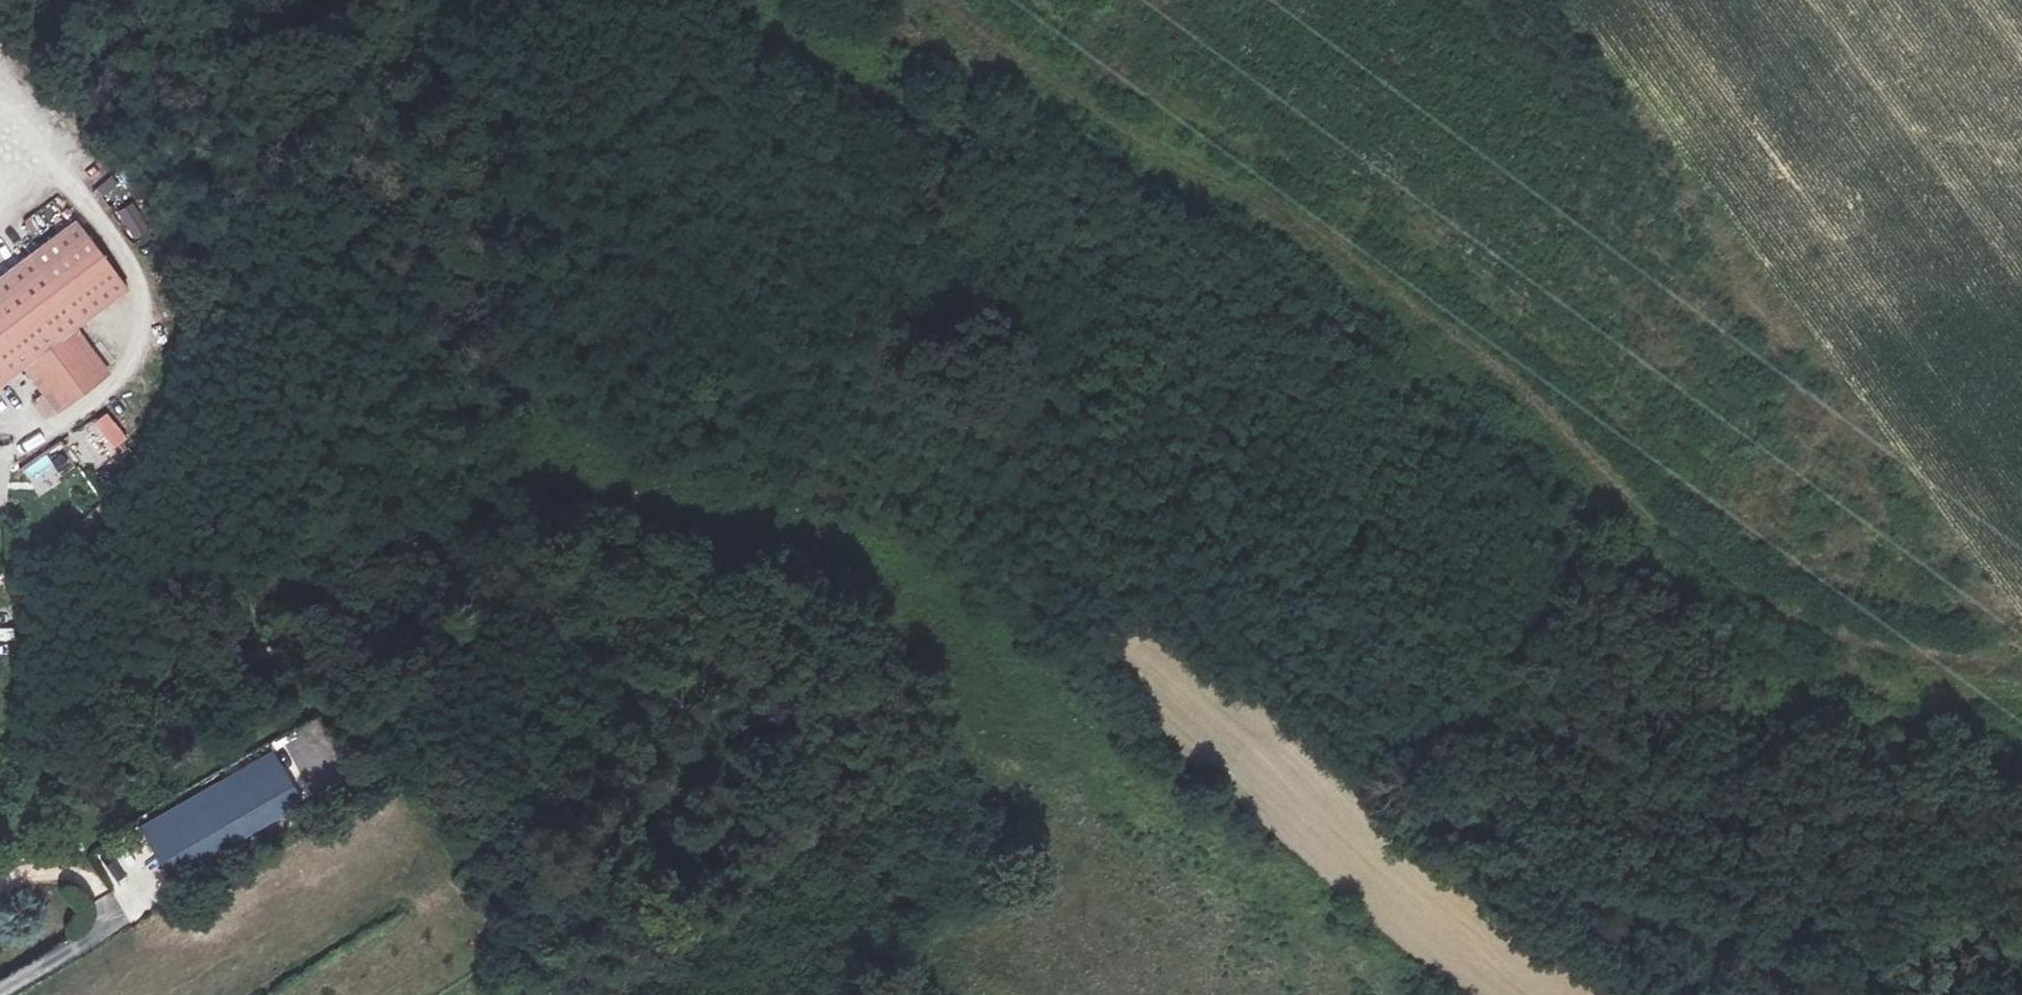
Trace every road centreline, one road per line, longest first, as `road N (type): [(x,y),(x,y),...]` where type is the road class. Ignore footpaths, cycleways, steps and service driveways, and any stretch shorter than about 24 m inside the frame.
road 1 (residential): [(105,909),(0,992)]

